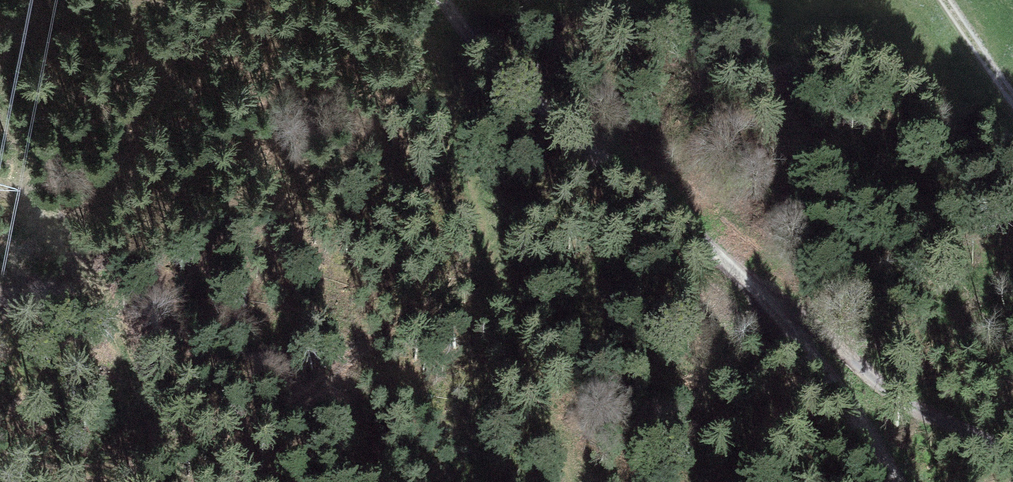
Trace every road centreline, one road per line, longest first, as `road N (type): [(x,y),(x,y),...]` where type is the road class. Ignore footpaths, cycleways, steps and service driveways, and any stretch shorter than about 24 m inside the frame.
road 1 (track): [(893,481),(798,332),(504,72),(442,0)]
road 2 (track): [(504,72),(474,98),(461,144),(570,481)]
road 3 (track): [(165,481),(125,344),(0,187)]
road 4 (track): [(798,332),(957,450),(1012,473)]
road 5 (track): [(945,0),(1012,99)]

